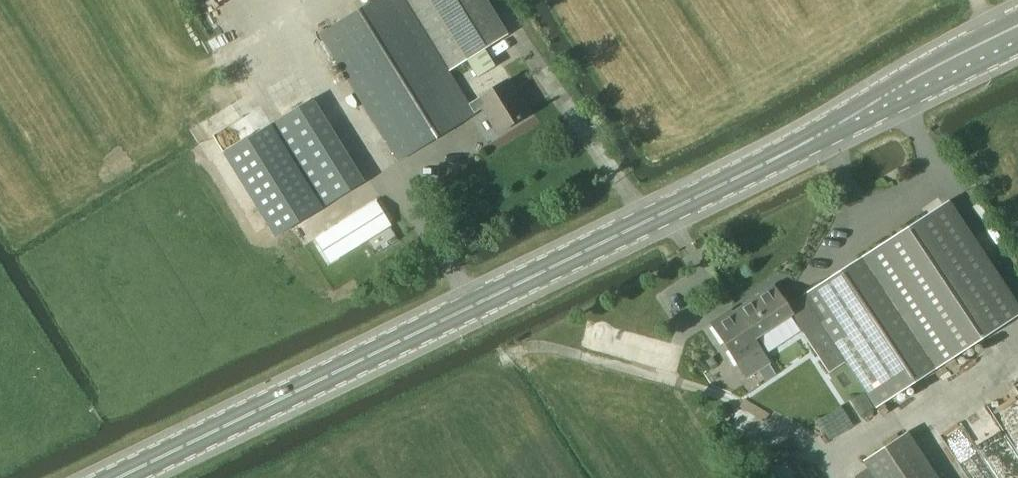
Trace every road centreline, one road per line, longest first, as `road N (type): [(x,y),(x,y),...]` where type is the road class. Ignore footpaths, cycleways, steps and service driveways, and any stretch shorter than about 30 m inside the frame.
road 1 (secondary): [(120,477),(1017,43)]

